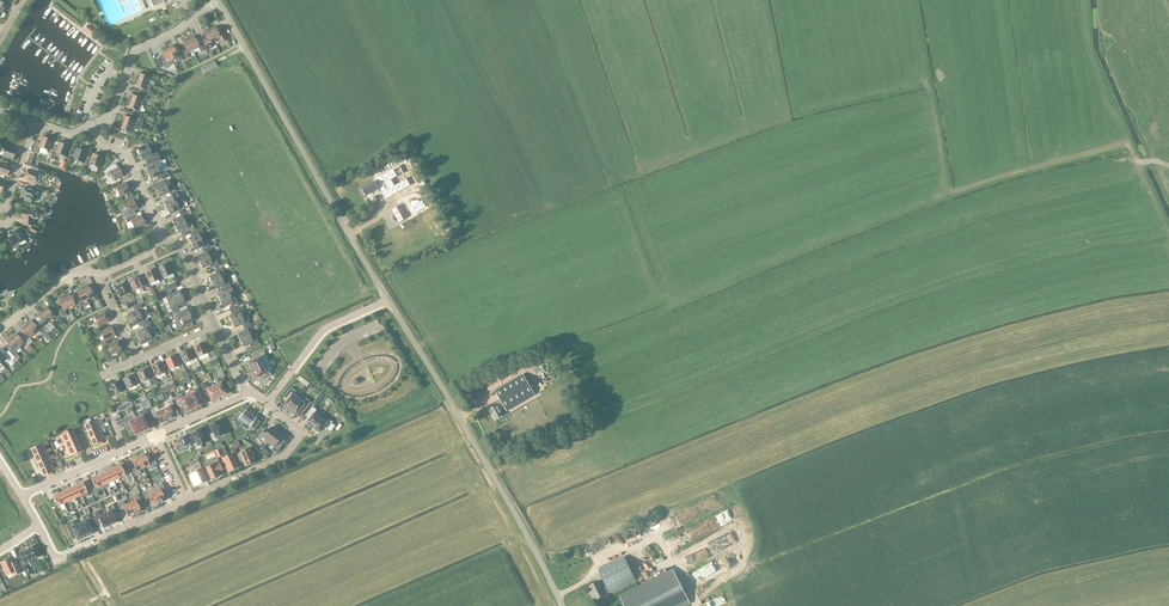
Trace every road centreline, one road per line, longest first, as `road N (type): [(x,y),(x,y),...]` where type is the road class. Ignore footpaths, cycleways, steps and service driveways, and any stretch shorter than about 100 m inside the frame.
road 1 (unclassified): [(563,605),(388,300)]
road 2 (unclassified): [(388,300),(219,2)]
road 3 (residential): [(38,526),(56,560),(186,502)]
road 4 (unclassified): [(207,7),(133,51),(111,112),(90,124)]
road 5 (residential): [(388,300),(323,331),(268,404)]
road 6 (residential): [(22,497),(156,435)]
road 7 (residential): [(186,502),(283,458),(303,432)]
road 8 (residential): [(90,124),(102,144),(125,154),(156,238)]

